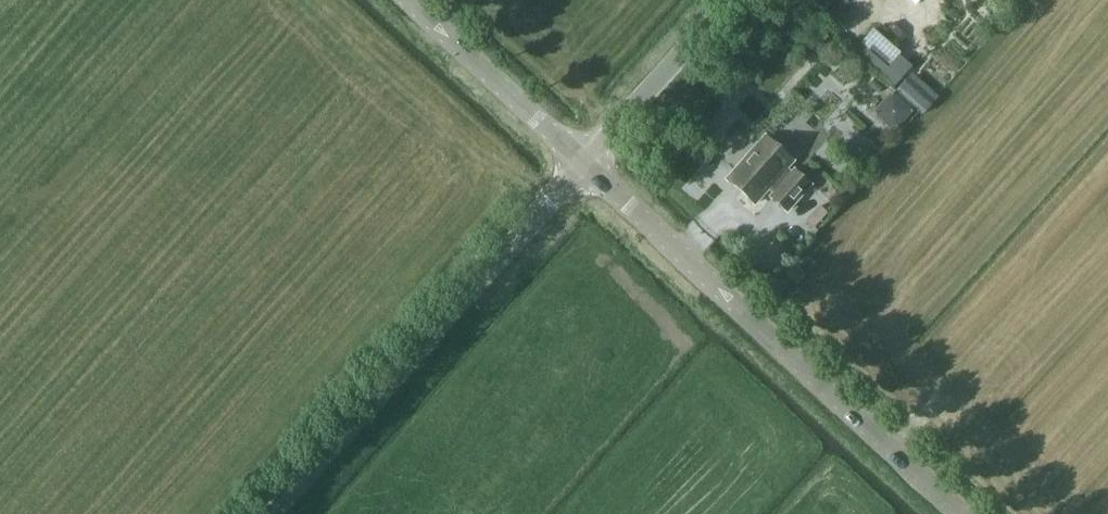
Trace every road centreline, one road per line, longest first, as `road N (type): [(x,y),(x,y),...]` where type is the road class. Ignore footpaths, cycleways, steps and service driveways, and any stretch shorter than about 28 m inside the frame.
road 1 (unclassified): [(958,513),(578,161)]
road 2 (unclassified): [(269,513),(578,161)]
road 3 (unclassified): [(578,161),(404,0)]
road 4 (unclassified): [(578,161),(724,0)]

